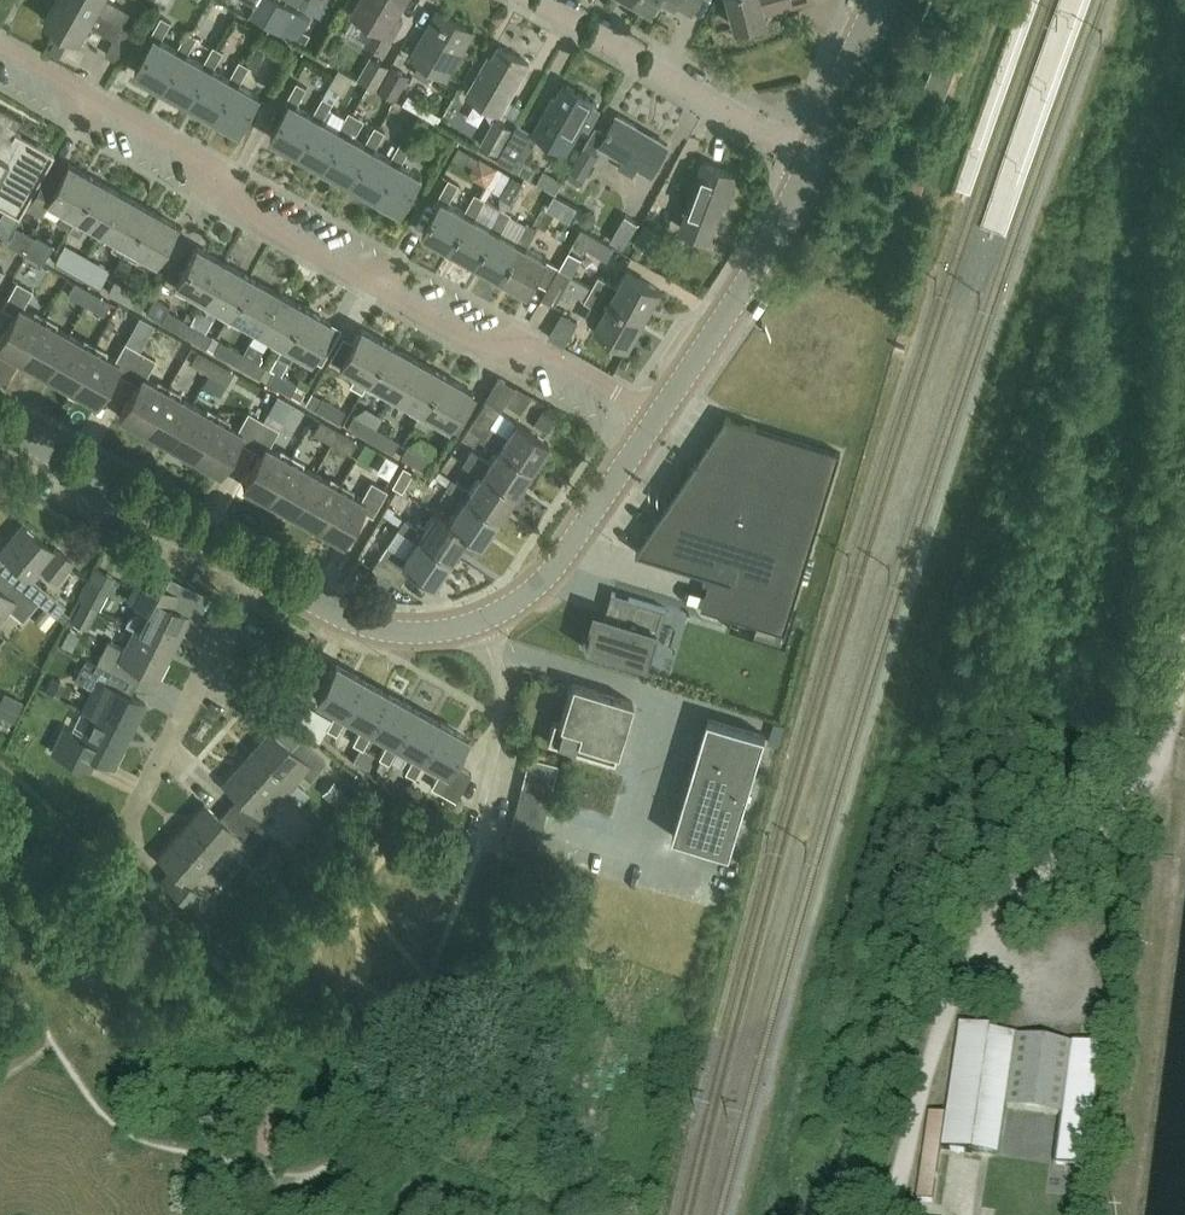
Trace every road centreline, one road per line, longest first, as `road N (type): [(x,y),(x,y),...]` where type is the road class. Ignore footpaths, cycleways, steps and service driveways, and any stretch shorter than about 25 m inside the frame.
road 1 (residential): [(659,416),(548,351),(469,344),(259,223),(206,160),(0,44)]
road 2 (unclassified): [(890,1214),(944,1016),(968,959),(1000,907),(1147,787),(1174,739),(1184,657)]
road 3 (residential): [(810,163),(530,0)]
road 4 (residential): [(116,850),(244,567)]
road 5 (tertiary): [(659,416),(782,228),(810,163)]
road 6 (tertiary): [(244,567),(0,426)]
road 7 (tertiary): [(485,623),(542,584),(659,416)]
road 8 (tertiary): [(459,630),(374,630),(244,567)]
road 9 (residential): [(474,835),(505,693),(459,630)]
road 10 (tertiary): [(810,163),(880,0)]

